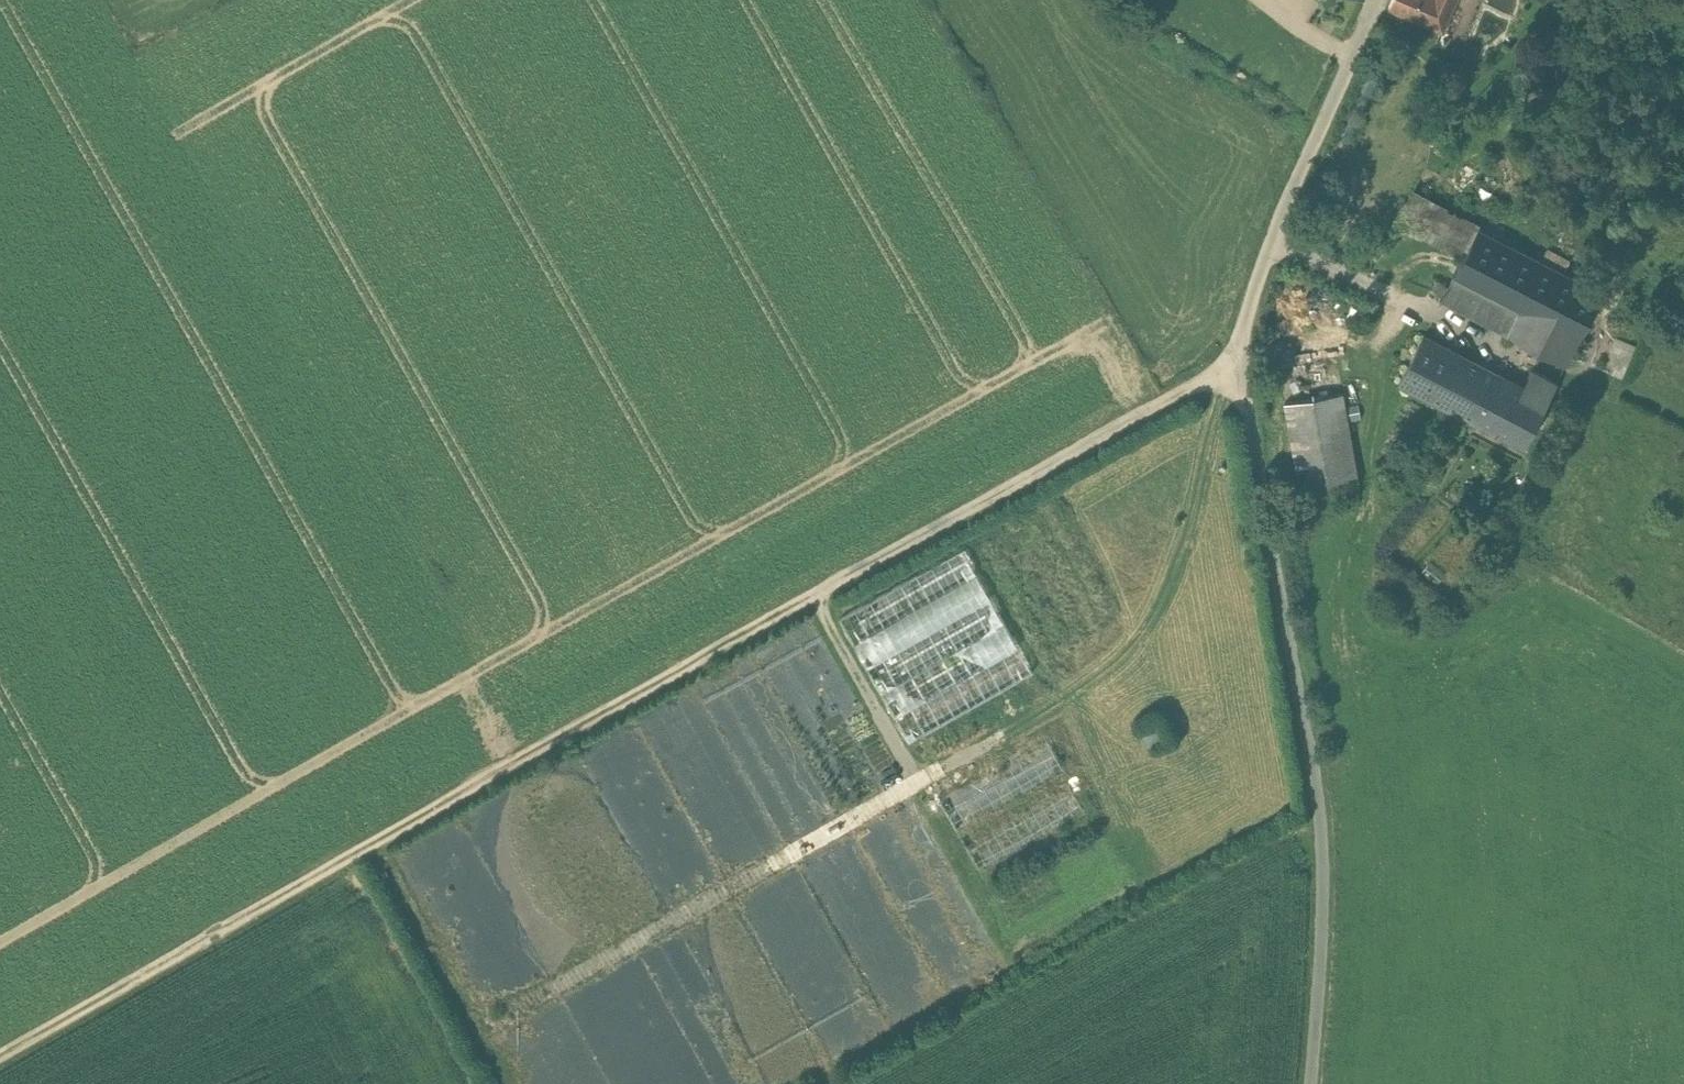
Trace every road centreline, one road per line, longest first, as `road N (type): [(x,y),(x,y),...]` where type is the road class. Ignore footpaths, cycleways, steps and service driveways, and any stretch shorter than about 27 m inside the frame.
road 1 (track): [(1244,358),(0,1052)]
road 2 (track): [(1374,0),(1251,311),(1244,358),(1322,820),(1327,904),(1310,1083)]

